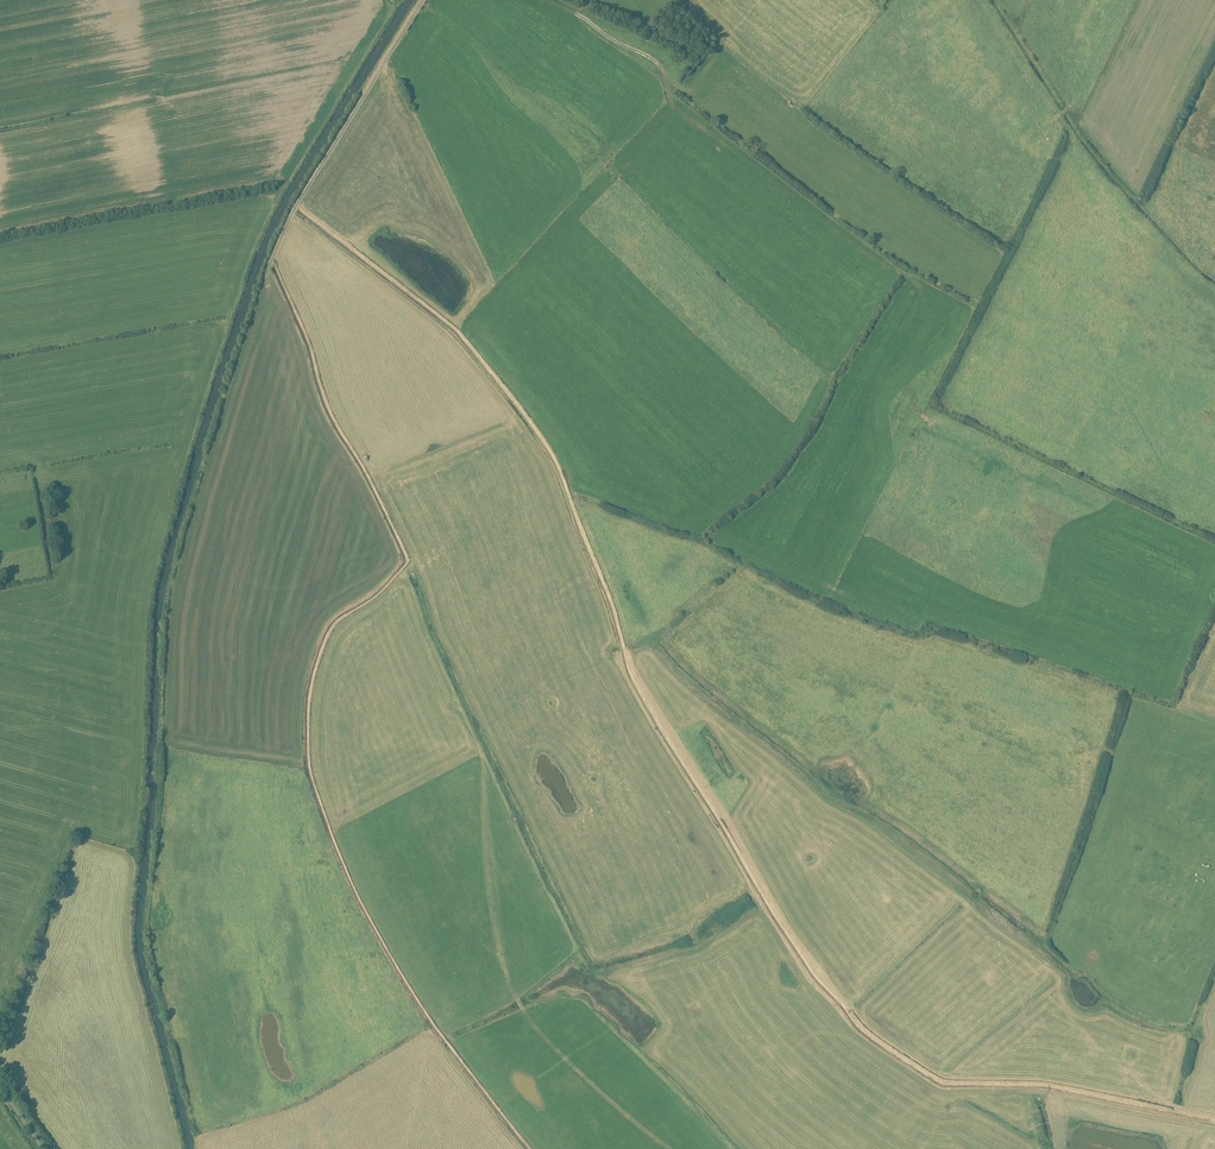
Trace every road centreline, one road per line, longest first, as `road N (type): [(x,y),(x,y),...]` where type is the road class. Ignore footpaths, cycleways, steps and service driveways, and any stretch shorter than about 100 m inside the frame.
road 1 (track): [(424,0),(286,230)]
road 2 (track): [(531,0),(583,16),(655,61),(676,111)]

